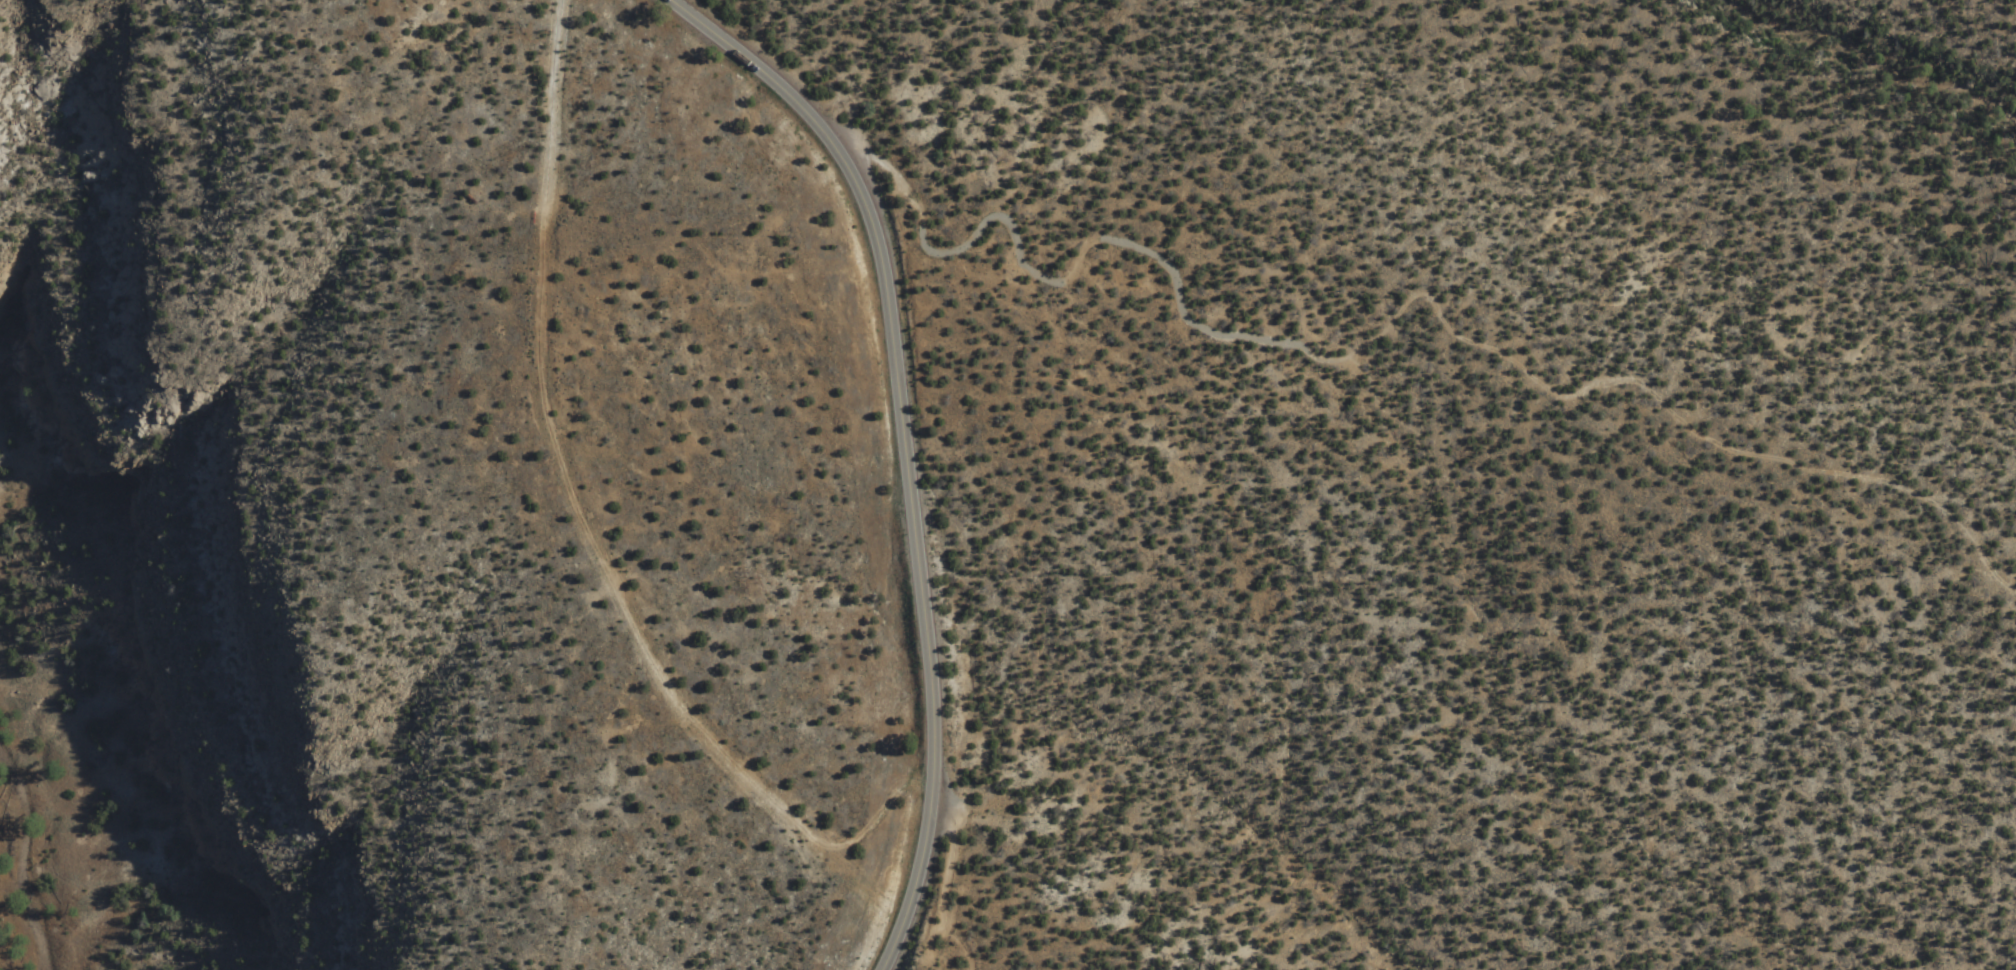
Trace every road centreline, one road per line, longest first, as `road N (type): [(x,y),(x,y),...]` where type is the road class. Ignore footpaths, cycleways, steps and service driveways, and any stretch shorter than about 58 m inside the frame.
road 1 (secondary): [(671,0),(769,75),(830,139),(861,197),(879,259),(936,717),(923,850),(879,969)]

